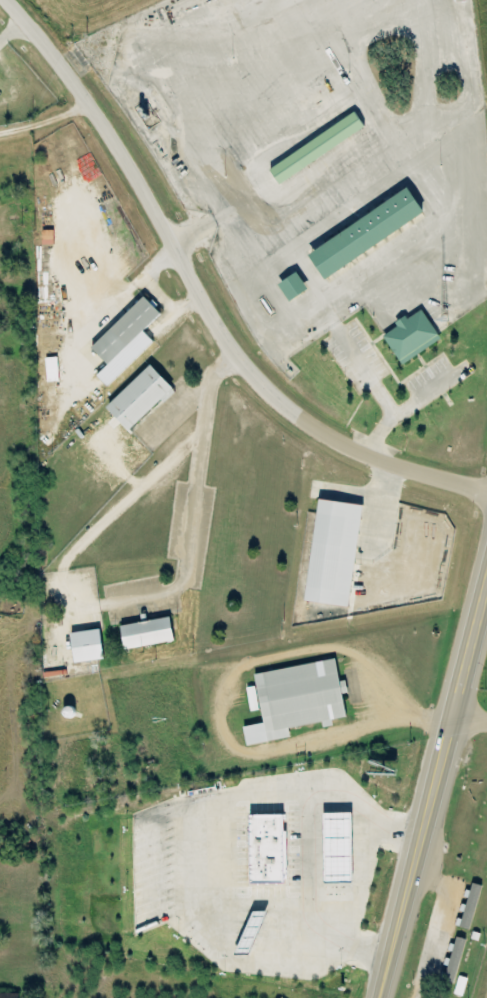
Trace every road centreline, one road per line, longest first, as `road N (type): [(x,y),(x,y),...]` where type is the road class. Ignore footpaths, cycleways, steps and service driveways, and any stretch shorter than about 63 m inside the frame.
road 1 (residential): [(3,0),(99,109),(211,322),(275,400),(359,458),(486,504)]
road 2 (trunk): [(486,580),(384,997)]

